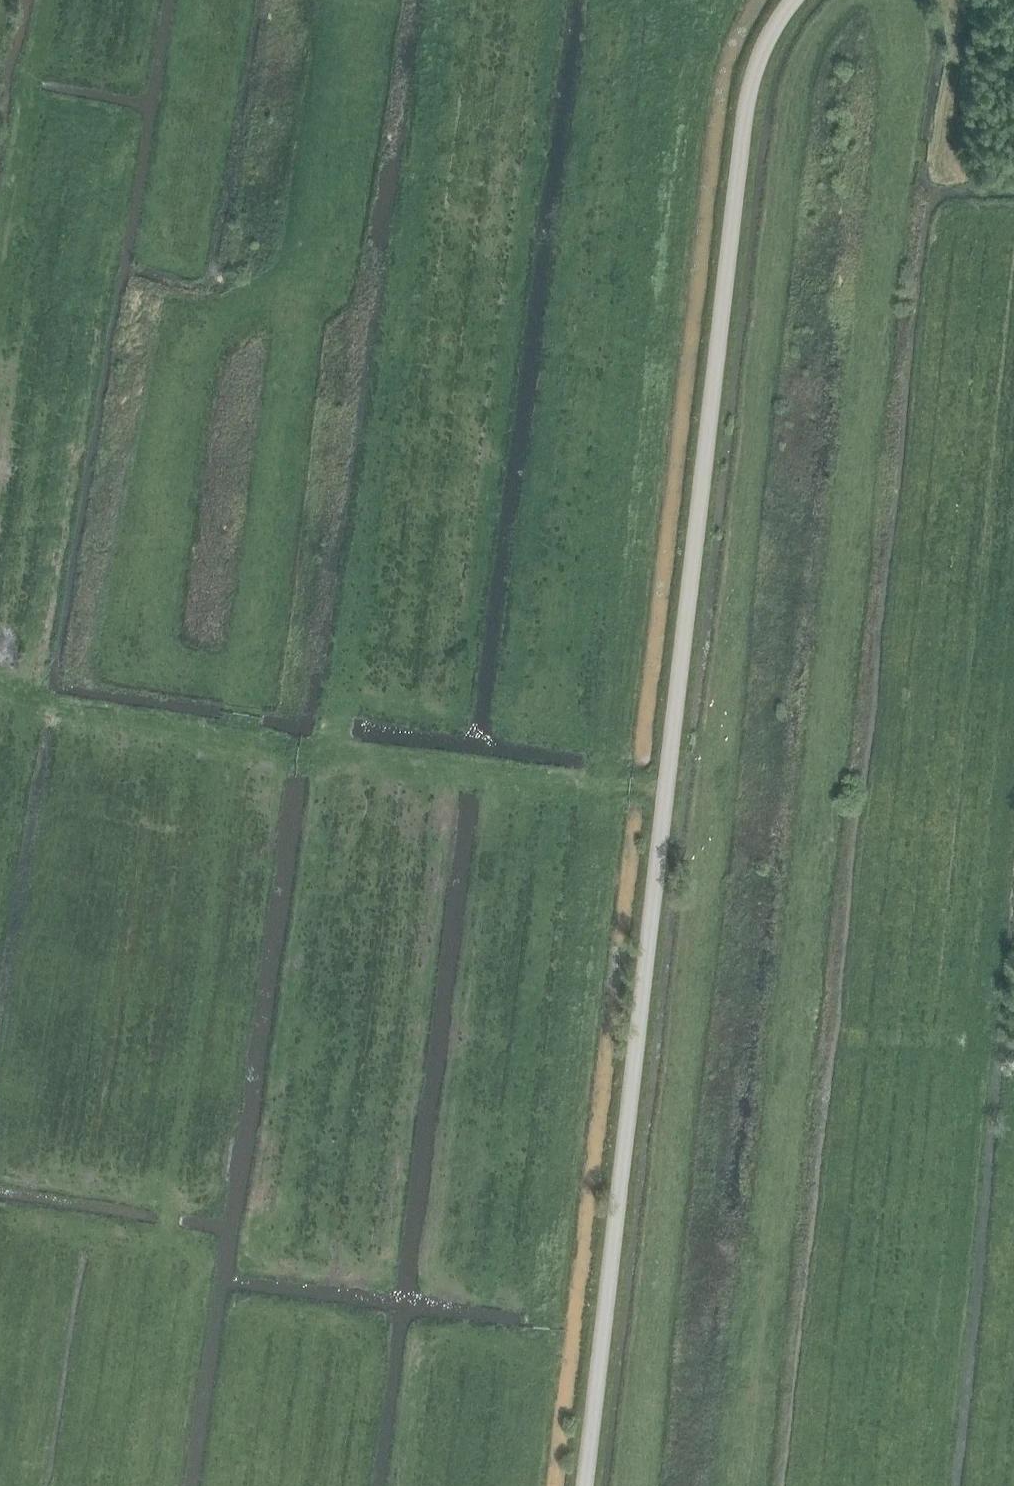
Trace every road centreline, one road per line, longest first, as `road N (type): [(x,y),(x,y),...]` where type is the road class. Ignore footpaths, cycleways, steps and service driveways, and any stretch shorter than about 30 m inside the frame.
road 1 (unclassified): [(581,1485),(742,94),(760,45),(798,0)]

